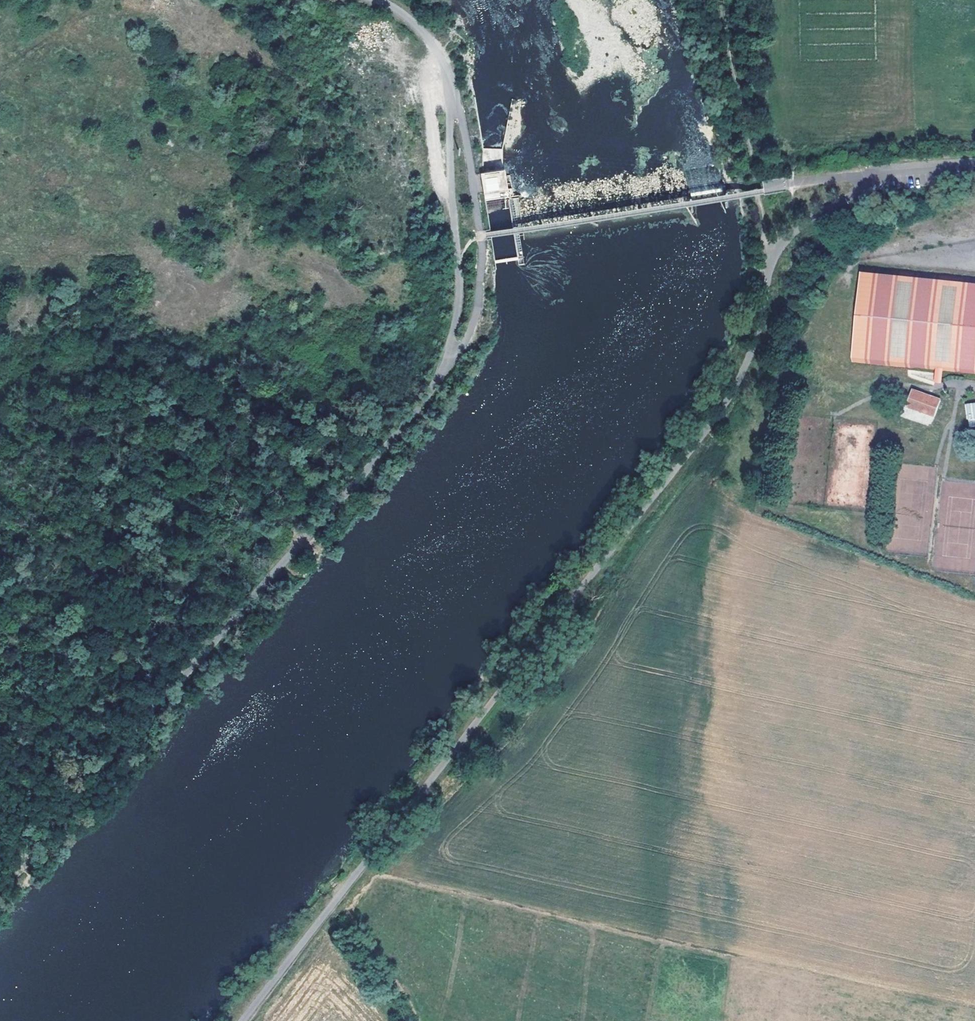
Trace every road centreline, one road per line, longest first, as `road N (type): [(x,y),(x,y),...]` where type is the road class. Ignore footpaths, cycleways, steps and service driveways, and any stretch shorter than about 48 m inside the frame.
road 1 (unclassified): [(974,166),(784,183)]

